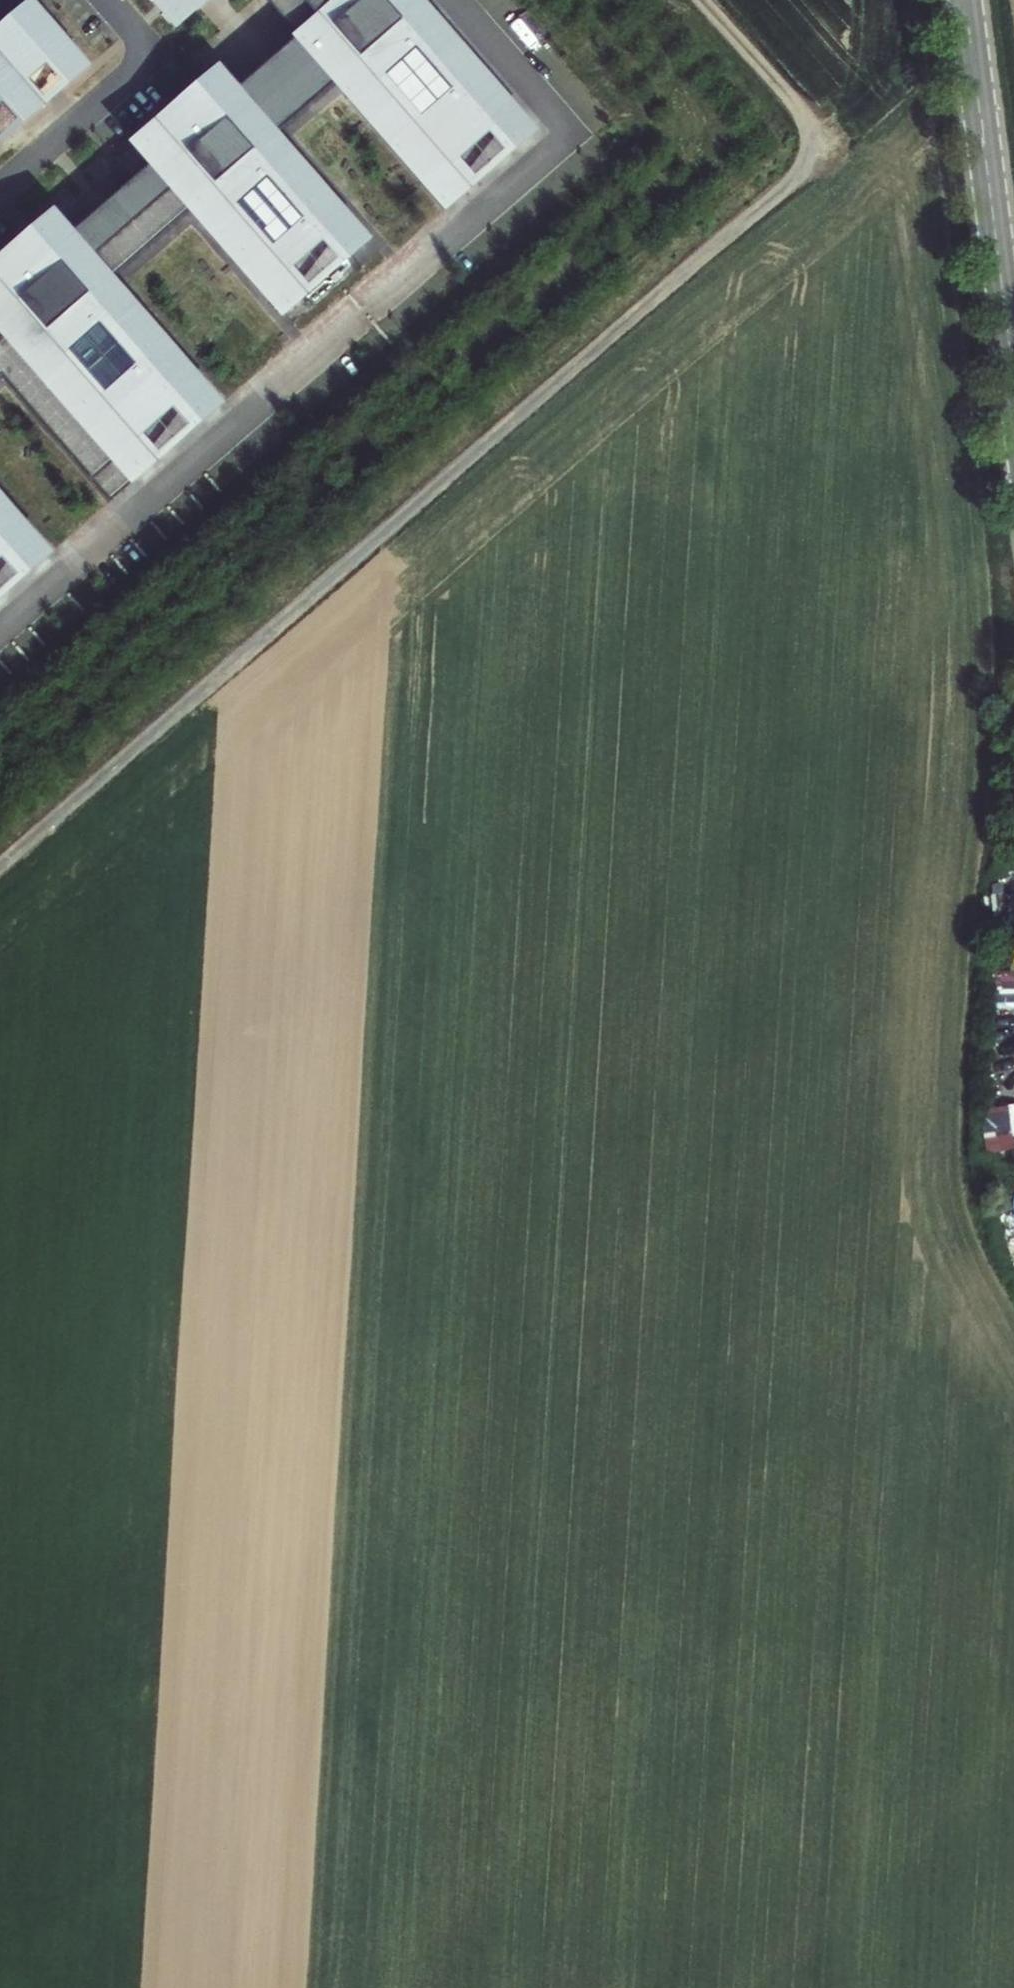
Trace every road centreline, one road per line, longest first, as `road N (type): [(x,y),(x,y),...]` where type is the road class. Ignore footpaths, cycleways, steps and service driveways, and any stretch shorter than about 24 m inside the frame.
road 1 (tertiary): [(1013,374),(968,0)]

